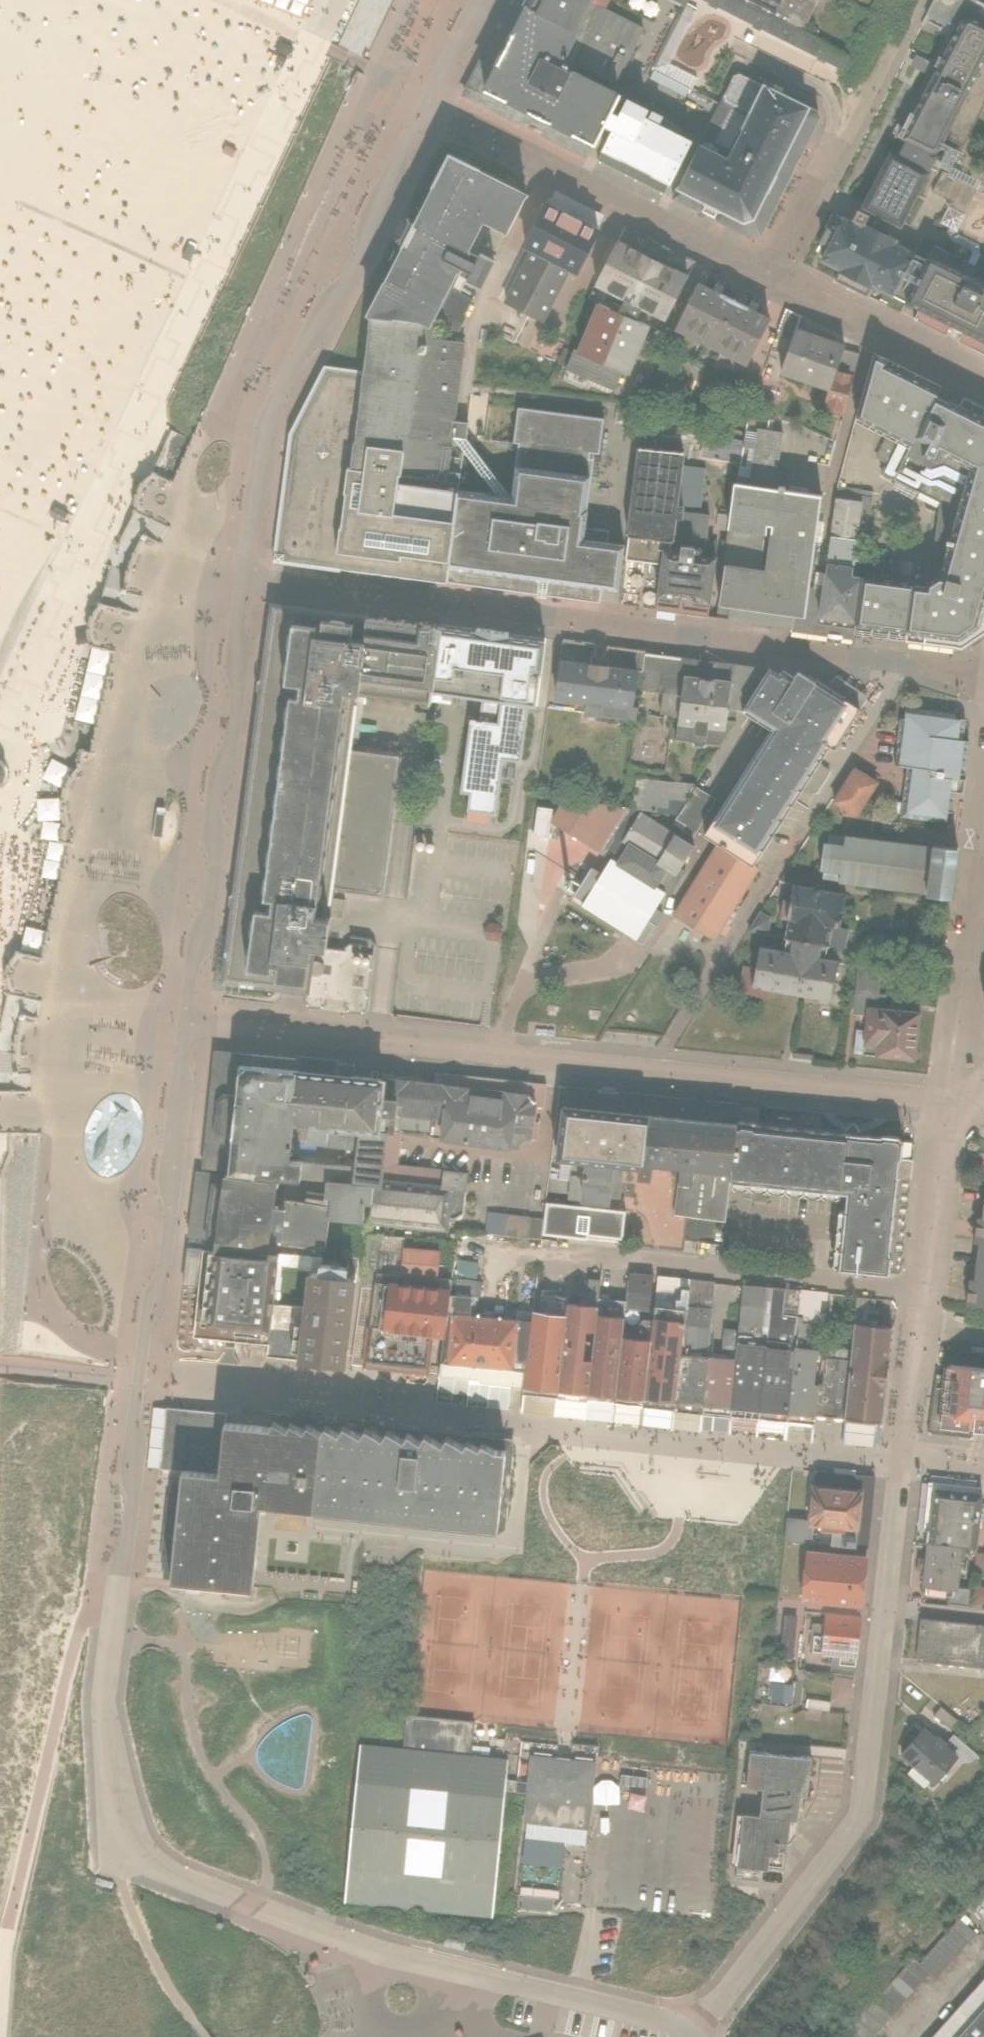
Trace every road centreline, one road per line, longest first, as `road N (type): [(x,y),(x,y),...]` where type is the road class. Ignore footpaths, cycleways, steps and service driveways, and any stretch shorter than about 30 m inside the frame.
road 1 (residential): [(124,1852),(106,1692),(150,1306),(172,1260),(192,1018)]
road 2 (residential): [(695,2036),(865,1806),(928,1290)]
road 3 (residential): [(950,1097),(192,1018)]
road 4 (residential): [(983,669),(251,575)]
road 5 (residential): [(251,575),(279,405),(432,95)]
road 6 (residential): [(192,1018),(199,945),(229,840),(251,575)]
road 7 (residential): [(928,1290),(496,1248)]
road 8 (residential): [(278,1915),(649,2014),(691,2036)]
road 9 (residential): [(432,95),(770,262)]
road 10 (residential): [(950,1097),(983,809)]
road 11 (residential): [(770,262),(983,369)]
road 12 (residential): [(928,1290),(950,1097)]
road 13 (residential): [(124,1852),(278,1915)]

